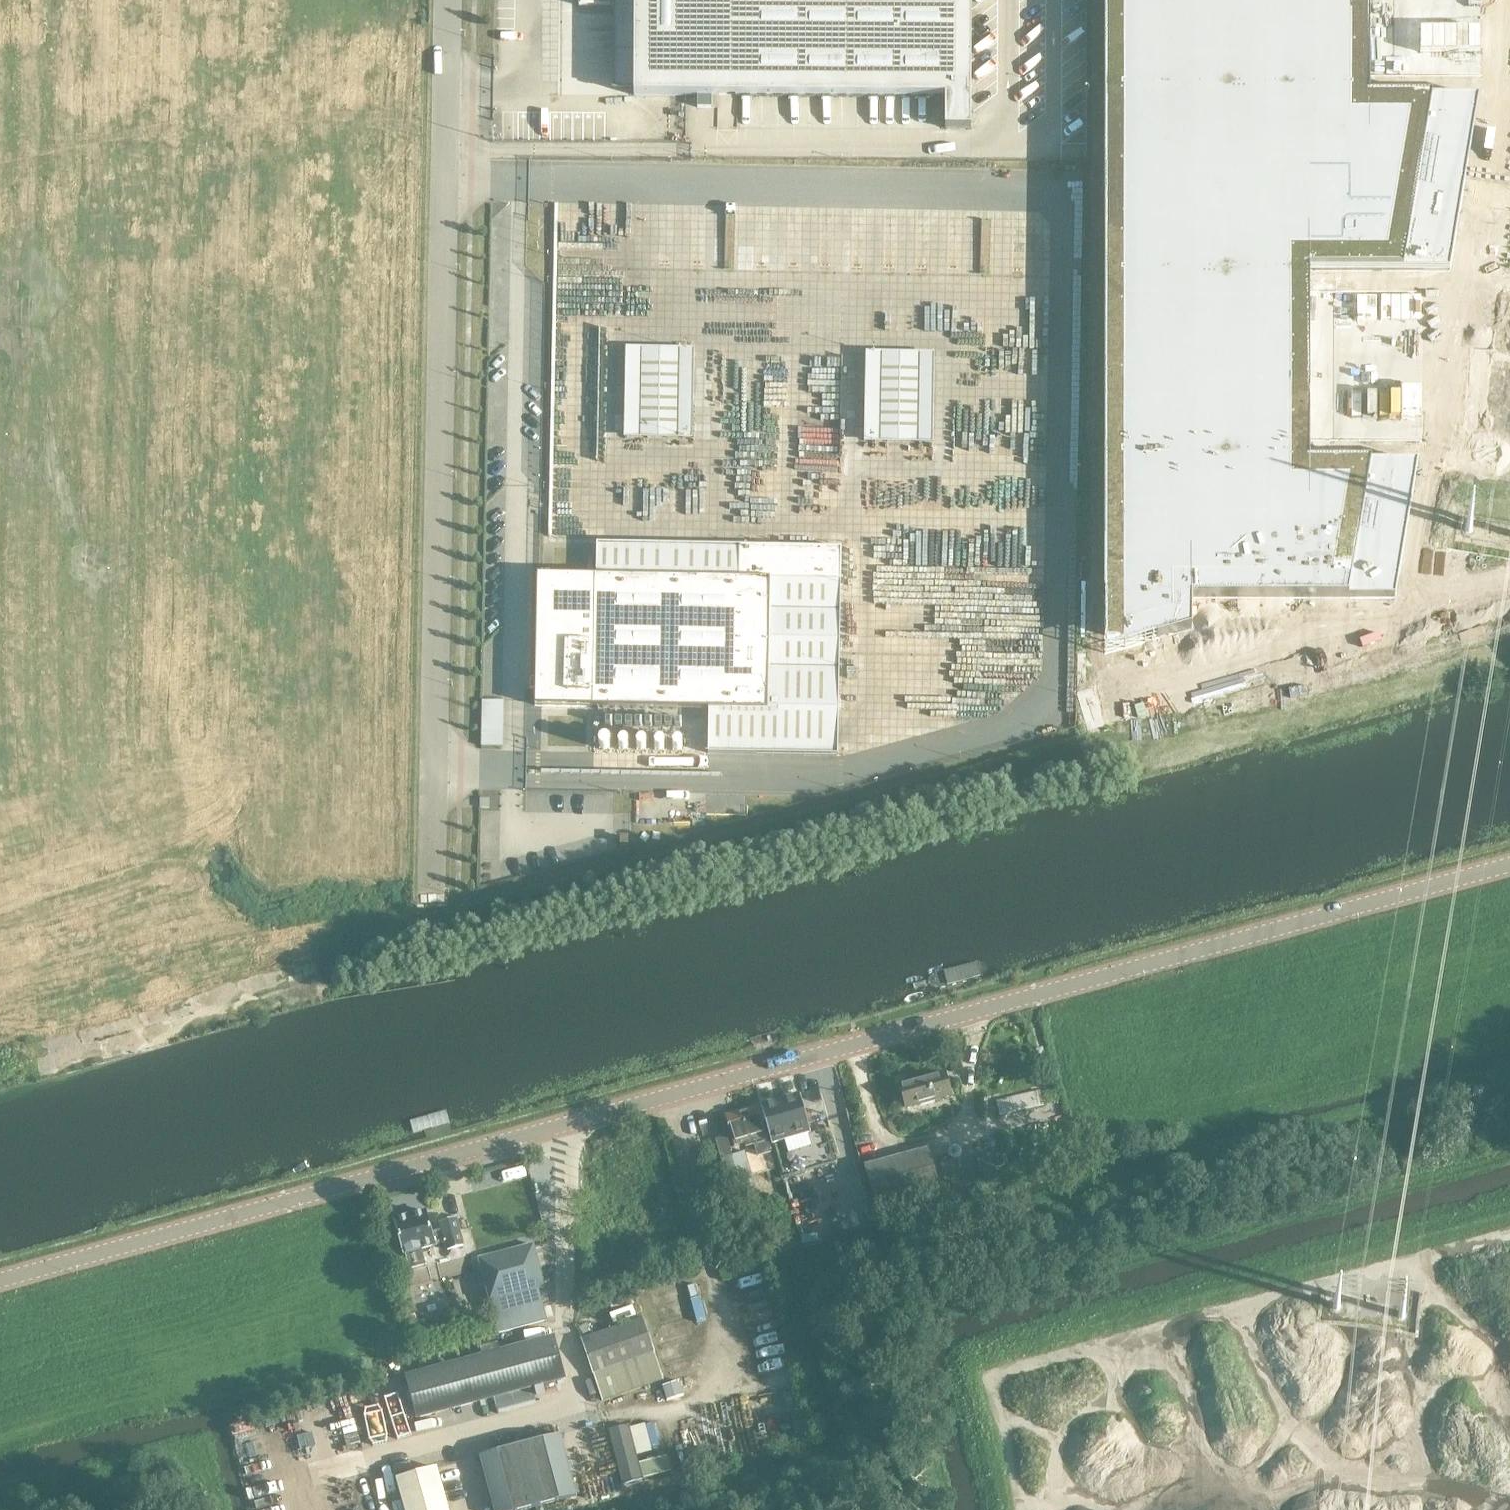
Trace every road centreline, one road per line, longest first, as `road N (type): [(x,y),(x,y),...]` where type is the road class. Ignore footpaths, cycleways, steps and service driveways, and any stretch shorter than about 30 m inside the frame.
road 1 (tertiary): [(0,1282),(1509,864)]
road 2 (unclassified): [(436,901),(451,0)]

